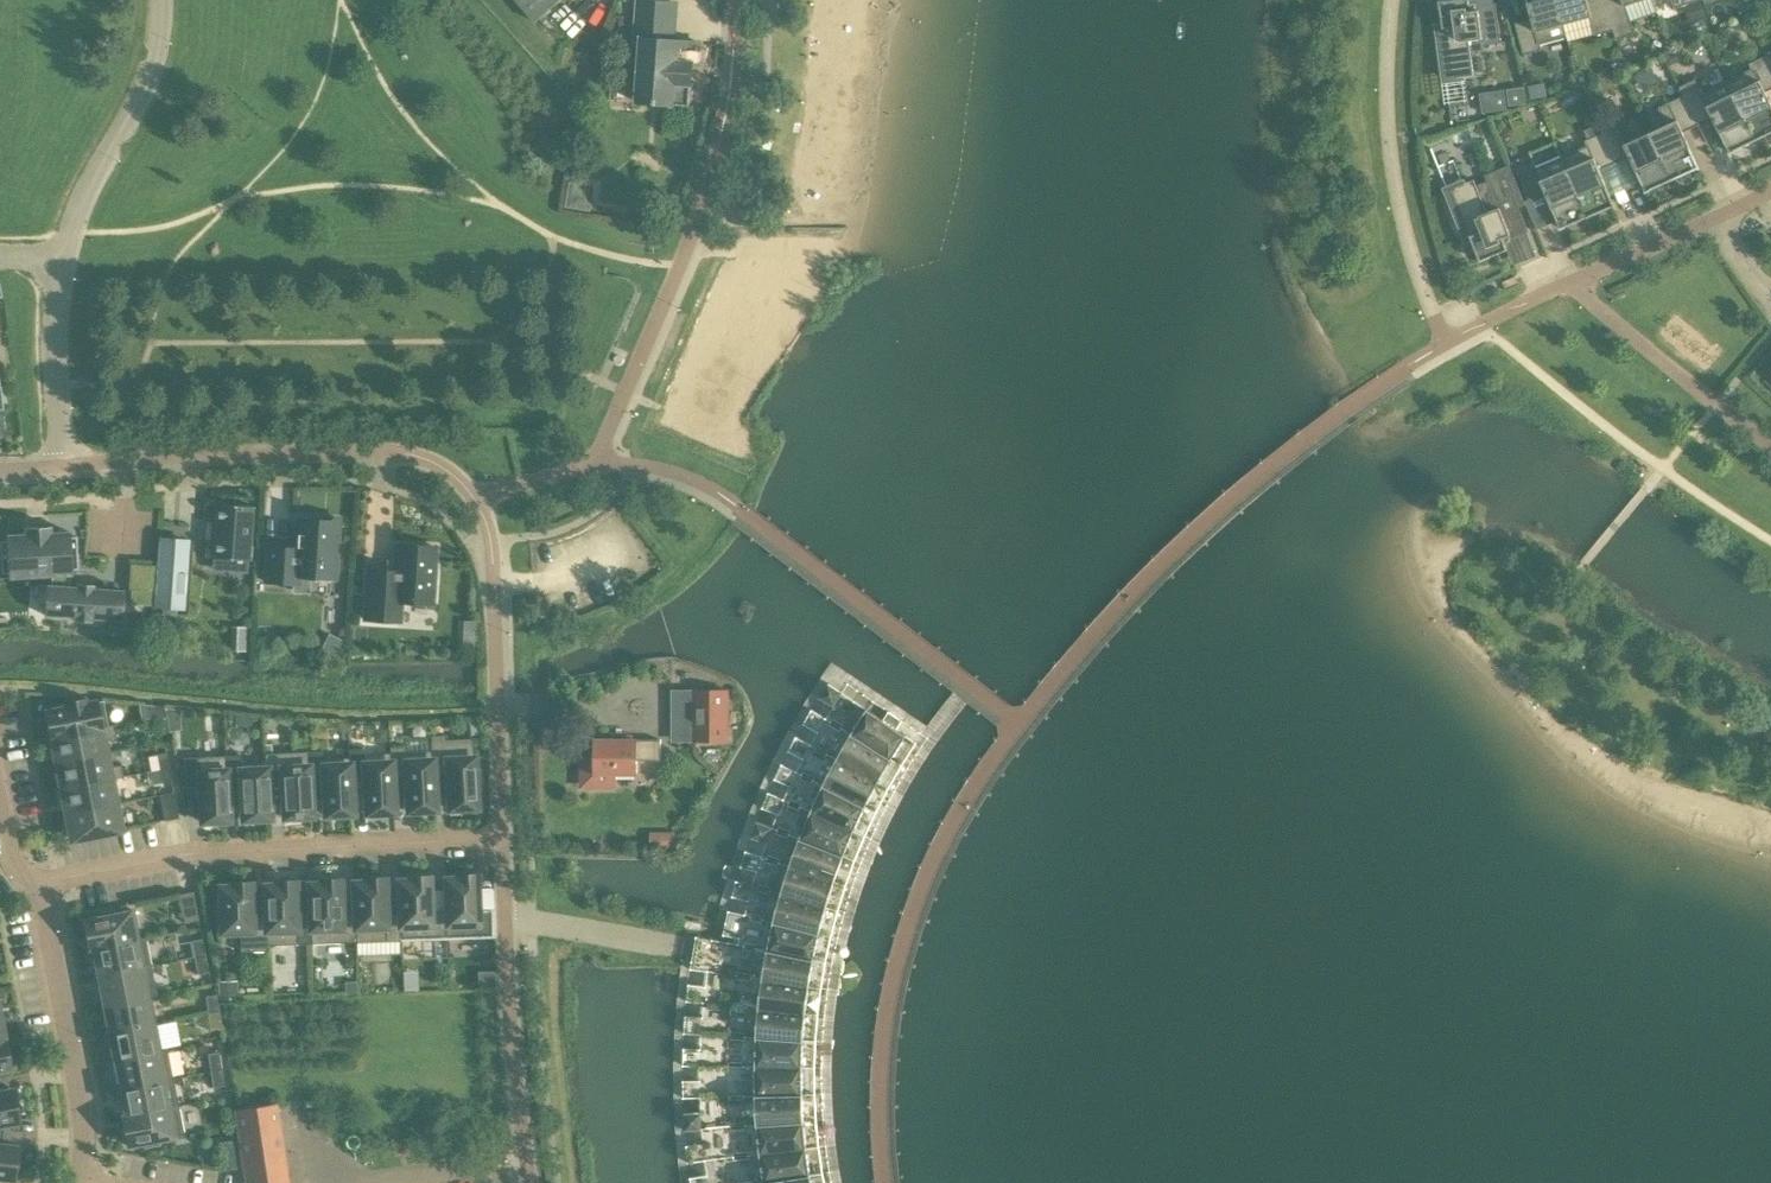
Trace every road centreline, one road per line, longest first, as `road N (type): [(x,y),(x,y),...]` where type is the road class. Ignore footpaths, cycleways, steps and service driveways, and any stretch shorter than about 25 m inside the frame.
road 1 (residential): [(65,465),(386,450),(440,464),(477,495),(489,526),(500,670)]
road 2 (residential): [(43,892),(189,854),(503,840)]
road 3 (residential): [(86,1182),(88,1118),(43,892)]
road 4 (residential): [(61,254),(80,203),(152,76),(164,0)]
road 5 (residential): [(505,917),(529,1182)]
road 6 (residential): [(735,959),(763,859),(834,714)]
road 7 (residential): [(505,917),(735,959)]
road 8 (residential): [(742,1182),(728,1067),(735,959)]
road 9 (residential): [(65,465),(61,254)]
road 10 (residential): [(1523,303),(1713,218)]
road 11 (residential): [(503,840),(500,670)]

